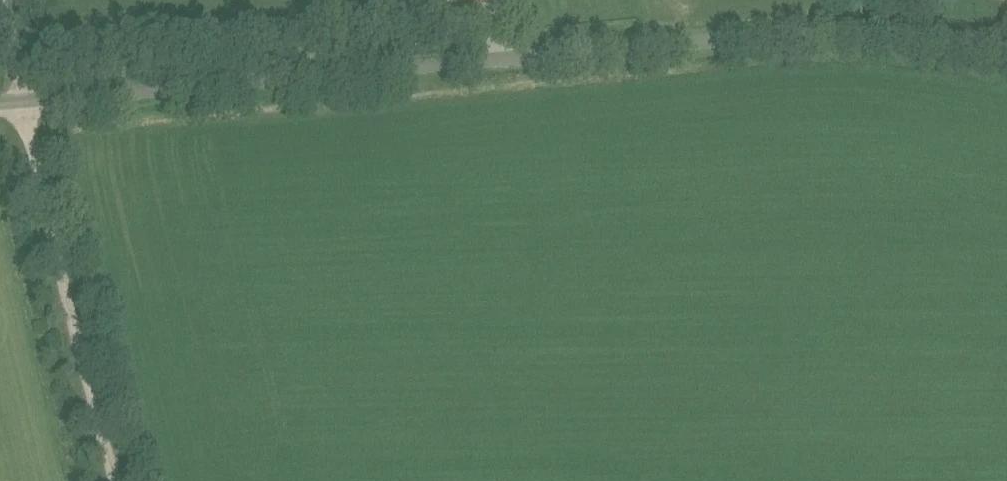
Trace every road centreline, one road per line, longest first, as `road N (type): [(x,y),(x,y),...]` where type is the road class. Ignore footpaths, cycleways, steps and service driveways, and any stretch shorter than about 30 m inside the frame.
road 1 (unclassified): [(1006,66),(917,50),(794,48),(0,113)]
road 2 (track): [(3,0),(118,480)]

